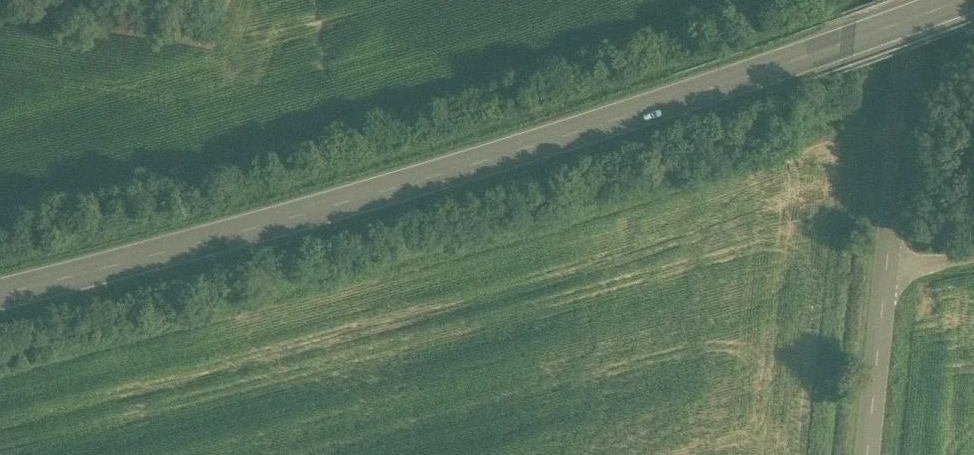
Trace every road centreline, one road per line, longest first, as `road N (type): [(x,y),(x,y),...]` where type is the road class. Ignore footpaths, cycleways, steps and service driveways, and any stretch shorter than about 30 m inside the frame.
road 1 (primary): [(960,0),(484,160),(0,293)]
road 2 (tertiary): [(885,267),(913,0)]
road 3 (tertiary): [(866,454),(885,267)]

